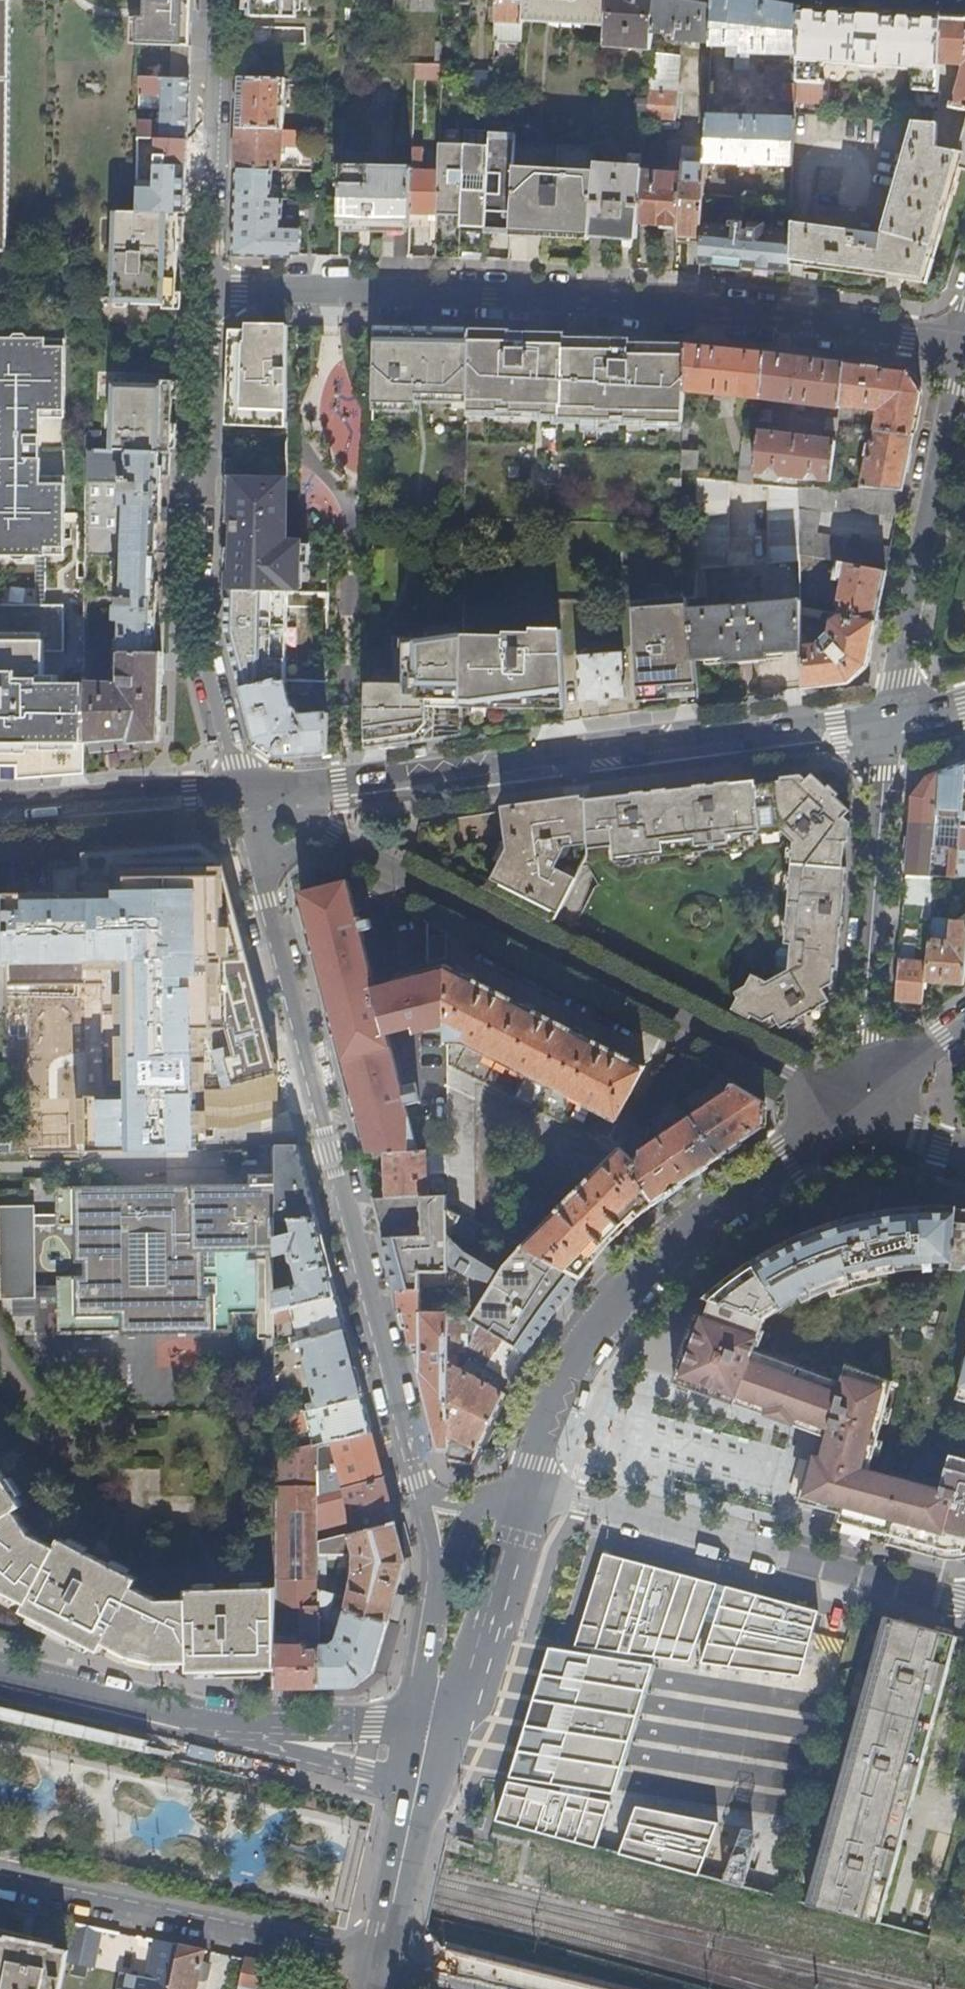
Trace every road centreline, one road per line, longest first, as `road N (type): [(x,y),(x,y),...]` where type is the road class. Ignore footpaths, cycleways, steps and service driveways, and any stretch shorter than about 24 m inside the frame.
road 1 (residential): [(963,345),(682,307),(204,291)]
road 2 (residential): [(238,788),(420,1496)]
road 3 (residential): [(850,1104),(238,788)]
road 4 (secondary): [(892,713),(238,788)]
road 5 (secondary): [(526,1488),(559,1387),(618,1297),(687,1231),(850,1104)]
road 6 (residential): [(238,788),(197,604),(204,291)]
road 7 (residential): [(526,1488),(964,1598)]
road 8 (residential): [(892,713),(850,1104)]
road 9 (residential): [(380,1961),(0,1880)]
road 10 (residential): [(963,345),(892,713)]
road 11 (residential): [(204,291),(216,0)]
road 12 (secondary): [(430,1731),(462,1691),(526,1488)]
road 13 (secondary): [(0,1674),(241,1728)]
road 14 (secondary): [(238,788),(0,802)]
road 15 (residential): [(241,1728),(267,1746),(419,1788)]
road 16 (secondary): [(241,1728),(430,1731)]
road 17 (residential): [(380,1961),(419,1788)]
road 18 (residential): [(441,1582),(425,1691),(430,1731)]
road 19 (secondary): [(850,1104),(964,1025)]
road 20 (residential): [(504,1988),(380,1961)]
road 21 (residential): [(850,1104),(964,1153)]

